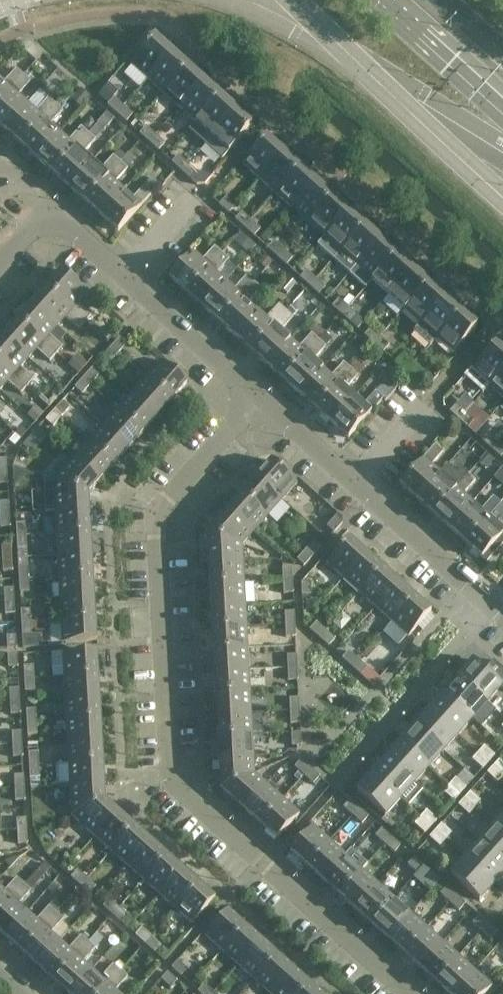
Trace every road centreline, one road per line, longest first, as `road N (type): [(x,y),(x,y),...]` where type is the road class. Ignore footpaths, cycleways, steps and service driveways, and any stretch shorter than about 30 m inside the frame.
road 1 (residential): [(260,401),(160,508),(170,778),(409,993)]
road 2 (residential): [(260,401),(502,616)]
road 3 (residential): [(47,208),(260,401)]
road 4 (secondary): [(379,0),(502,113)]

